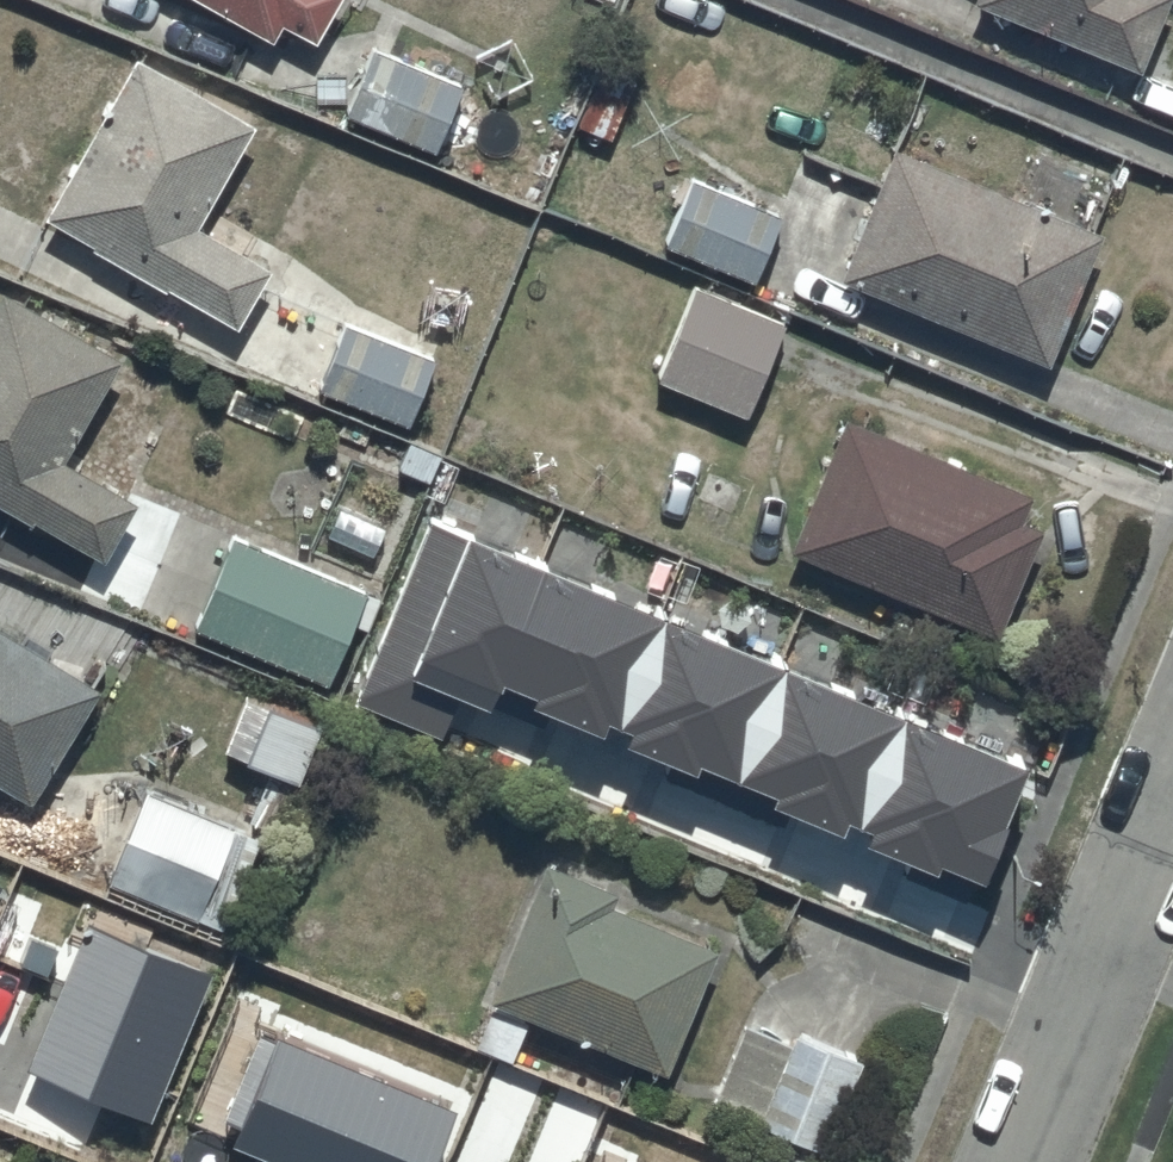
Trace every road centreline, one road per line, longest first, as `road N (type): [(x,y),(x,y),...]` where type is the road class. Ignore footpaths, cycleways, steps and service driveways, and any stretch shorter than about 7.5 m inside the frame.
road 1 (residential): [(1012,1161),(1172,780)]

